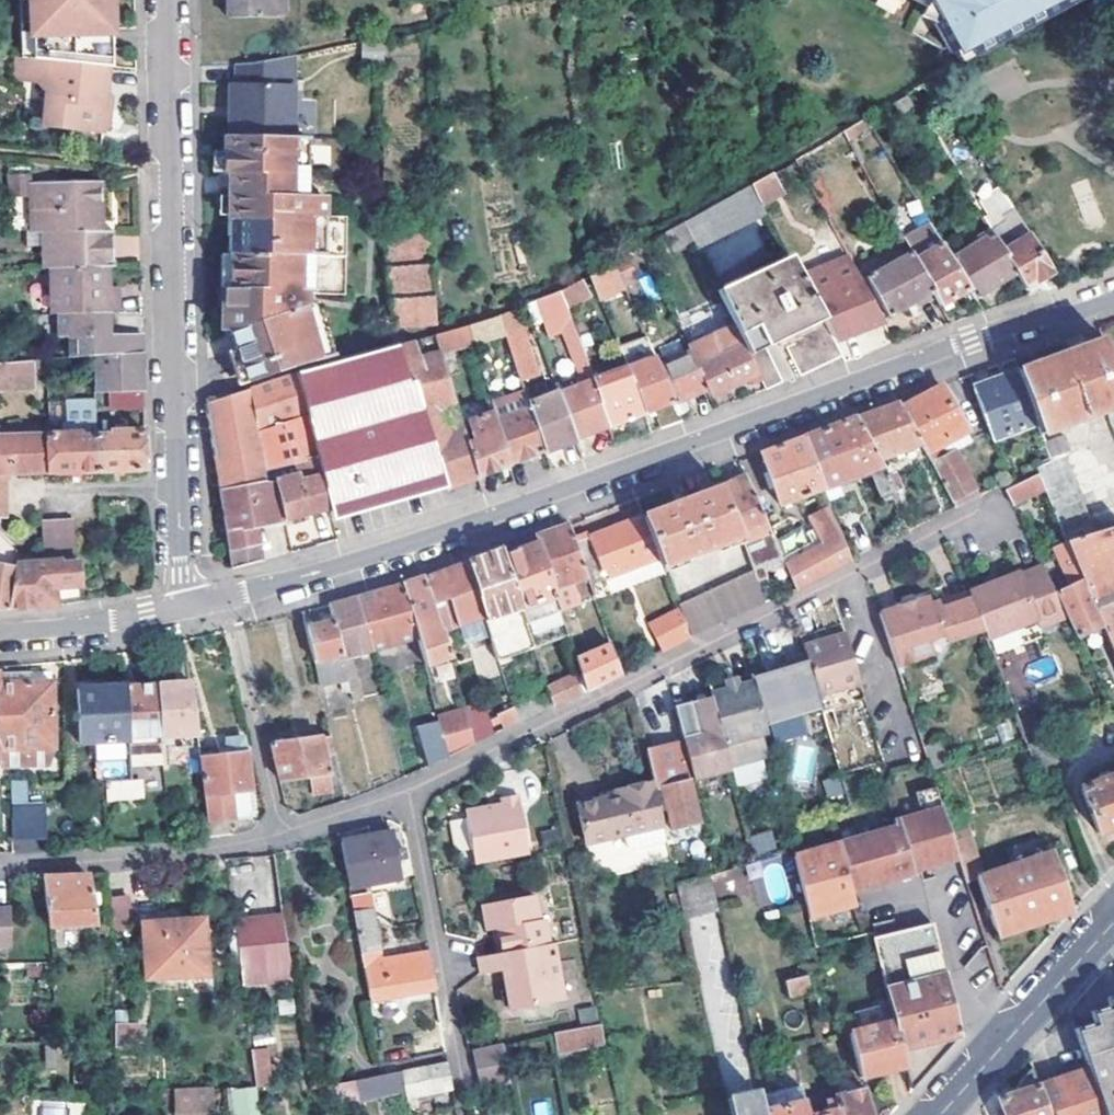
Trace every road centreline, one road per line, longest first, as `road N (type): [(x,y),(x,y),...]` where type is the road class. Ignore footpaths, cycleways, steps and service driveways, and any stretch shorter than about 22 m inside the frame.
road 1 (residential): [(226,598),(516,505),(1025,318),(1113,298)]
road 2 (residential): [(409,791),(977,511)]
road 3 (residential): [(168,0),(186,605)]
road 4 (residential): [(409,791),(460,1106)]
road 5 (residential): [(0,866),(219,848),(280,833)]
road 6 (secondary): [(1113,920),(938,1114)]
road 7 (residential): [(226,598),(280,833)]
road 8 (residential): [(0,631),(186,605)]
road 9 (residential): [(280,833),(409,791)]

